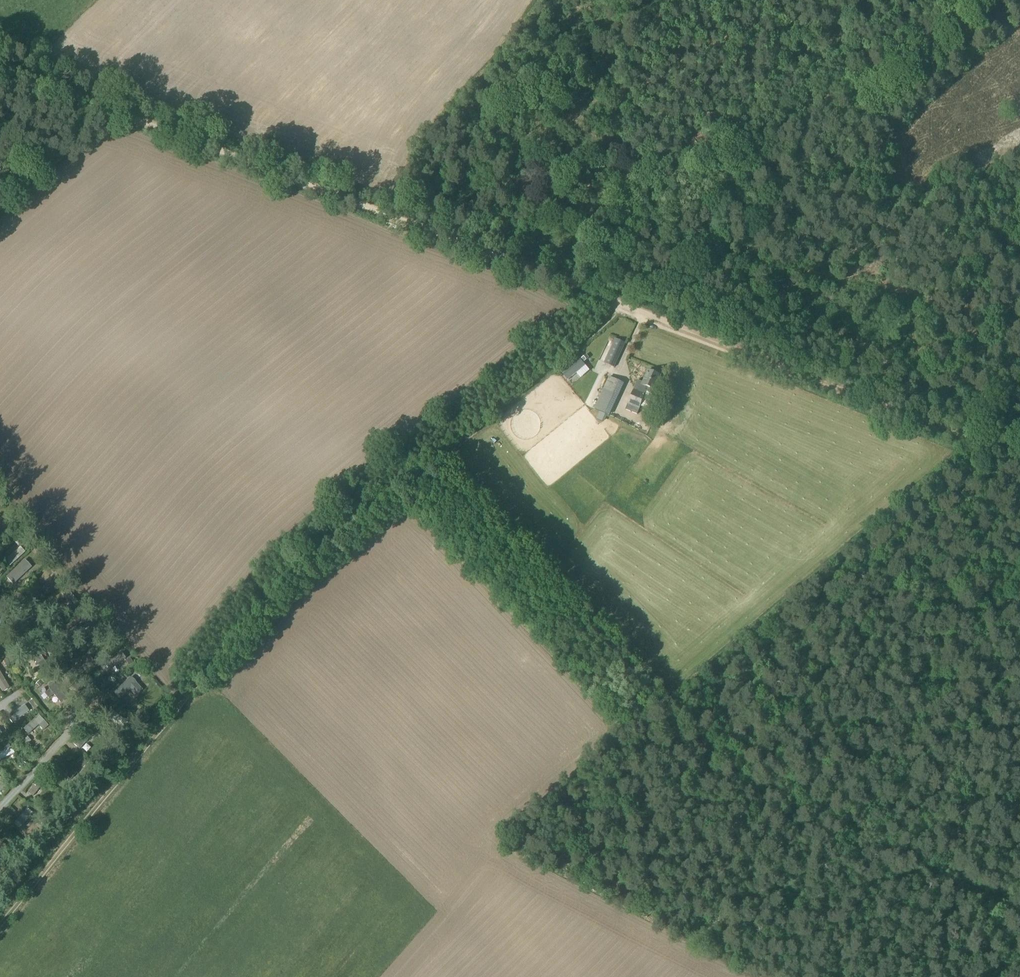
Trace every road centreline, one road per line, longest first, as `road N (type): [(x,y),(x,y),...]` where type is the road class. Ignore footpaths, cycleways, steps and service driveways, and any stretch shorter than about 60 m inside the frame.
road 1 (track): [(0,68),(1019,456)]
road 2 (track): [(0,928),(291,574),(616,309)]

